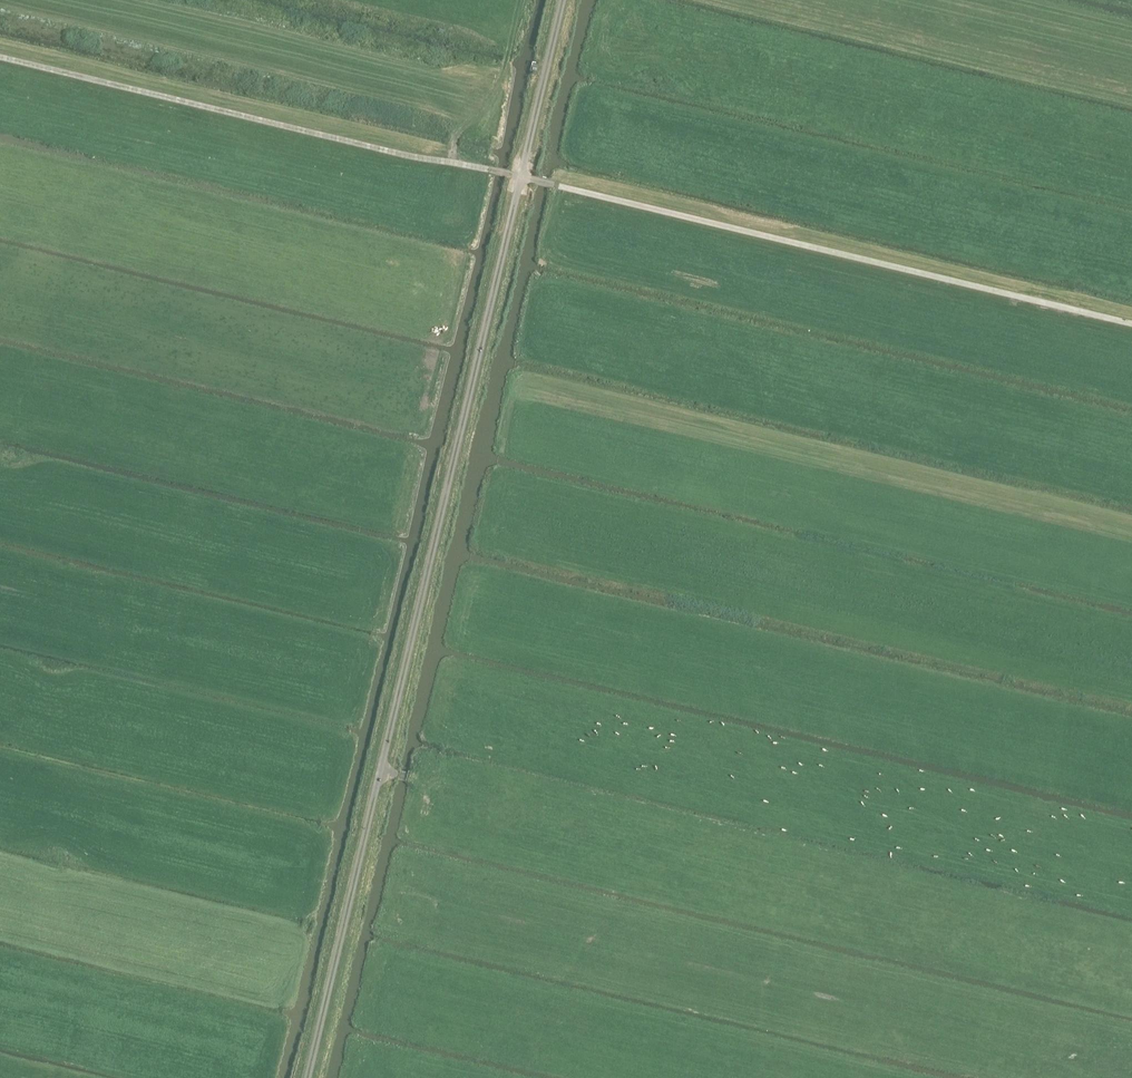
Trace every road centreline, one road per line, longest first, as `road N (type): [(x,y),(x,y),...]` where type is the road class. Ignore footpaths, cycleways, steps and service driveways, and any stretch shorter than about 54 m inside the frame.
road 1 (track): [(0,55),(488,170)]
road 2 (track): [(523,0),(504,74),(459,133),(453,161)]

